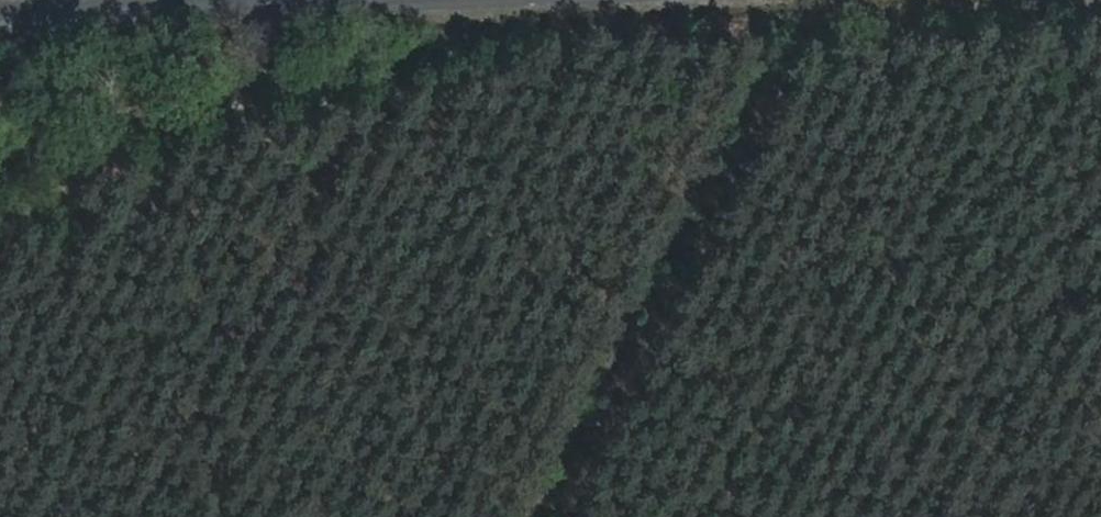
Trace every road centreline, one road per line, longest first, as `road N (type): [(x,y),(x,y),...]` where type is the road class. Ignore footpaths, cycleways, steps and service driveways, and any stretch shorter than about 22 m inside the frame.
road 1 (tertiary): [(0,14),(298,0)]

